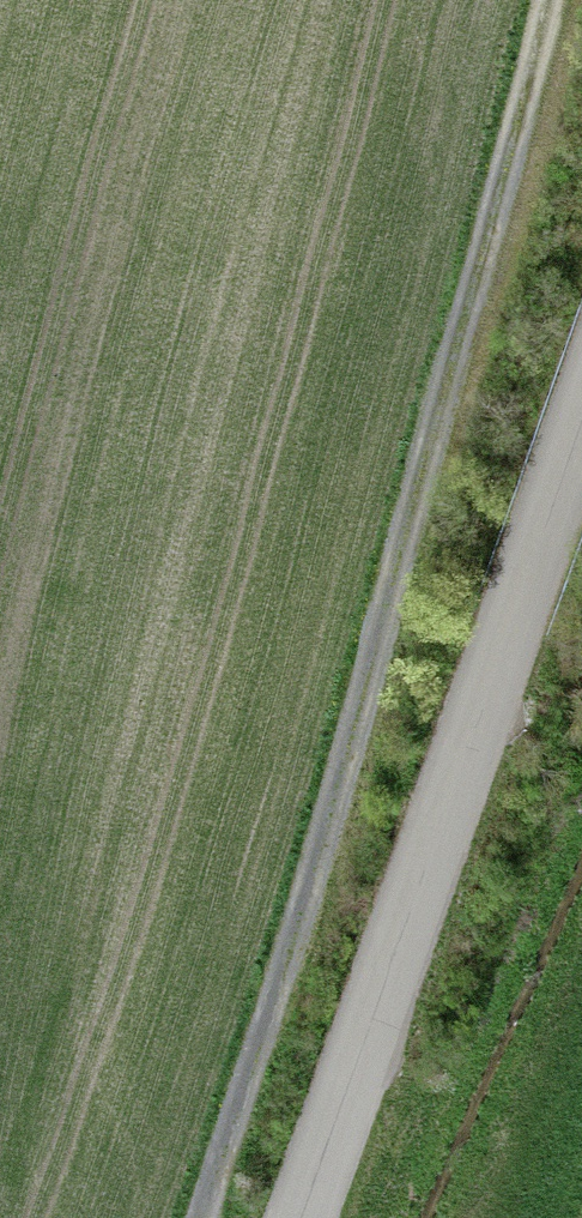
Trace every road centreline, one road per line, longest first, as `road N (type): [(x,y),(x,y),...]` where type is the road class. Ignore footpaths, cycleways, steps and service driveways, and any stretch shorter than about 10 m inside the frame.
road 1 (track): [(205,1217),(318,870),(555,0)]
road 2 (tertiary): [(581,424),(304,1217)]

